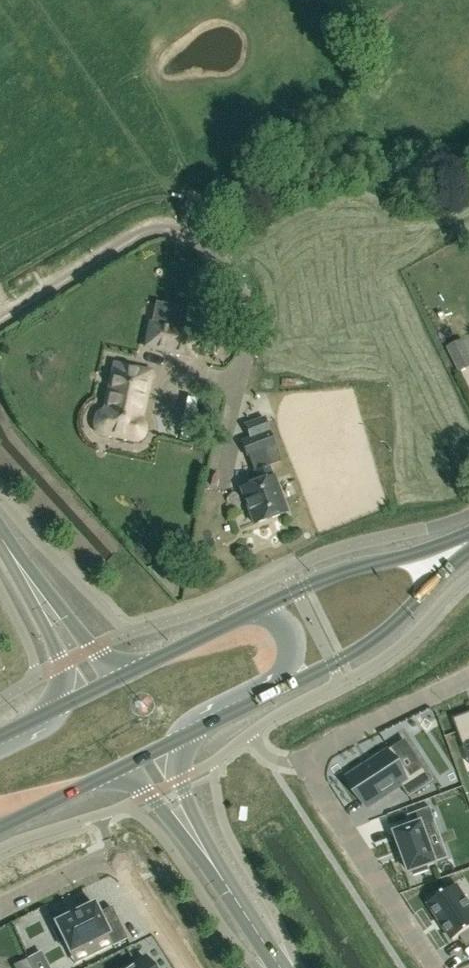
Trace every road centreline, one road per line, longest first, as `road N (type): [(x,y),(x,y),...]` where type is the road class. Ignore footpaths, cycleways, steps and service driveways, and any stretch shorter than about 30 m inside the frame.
road 1 (residential): [(212,489),(249,321),(234,280),(197,242),(176,230),(149,231),(0,320)]
road 2 (residential): [(440,967),(301,760),(468,676)]
road 3 (unclassified): [(283,967),(146,755)]
road 4 (residential): [(188,967),(124,869),(111,863),(0,909)]
road 5 (primary): [(278,690),(369,643),(468,554)]
road 6 (primary): [(468,533),(337,574),(253,612)]
road 7 (residential): [(103,688),(0,534)]
road 8 (primary): [(253,612),(103,688)]
road 9 (primary): [(0,828),(146,755)]
road 10 (primary): [(146,755),(278,690)]

